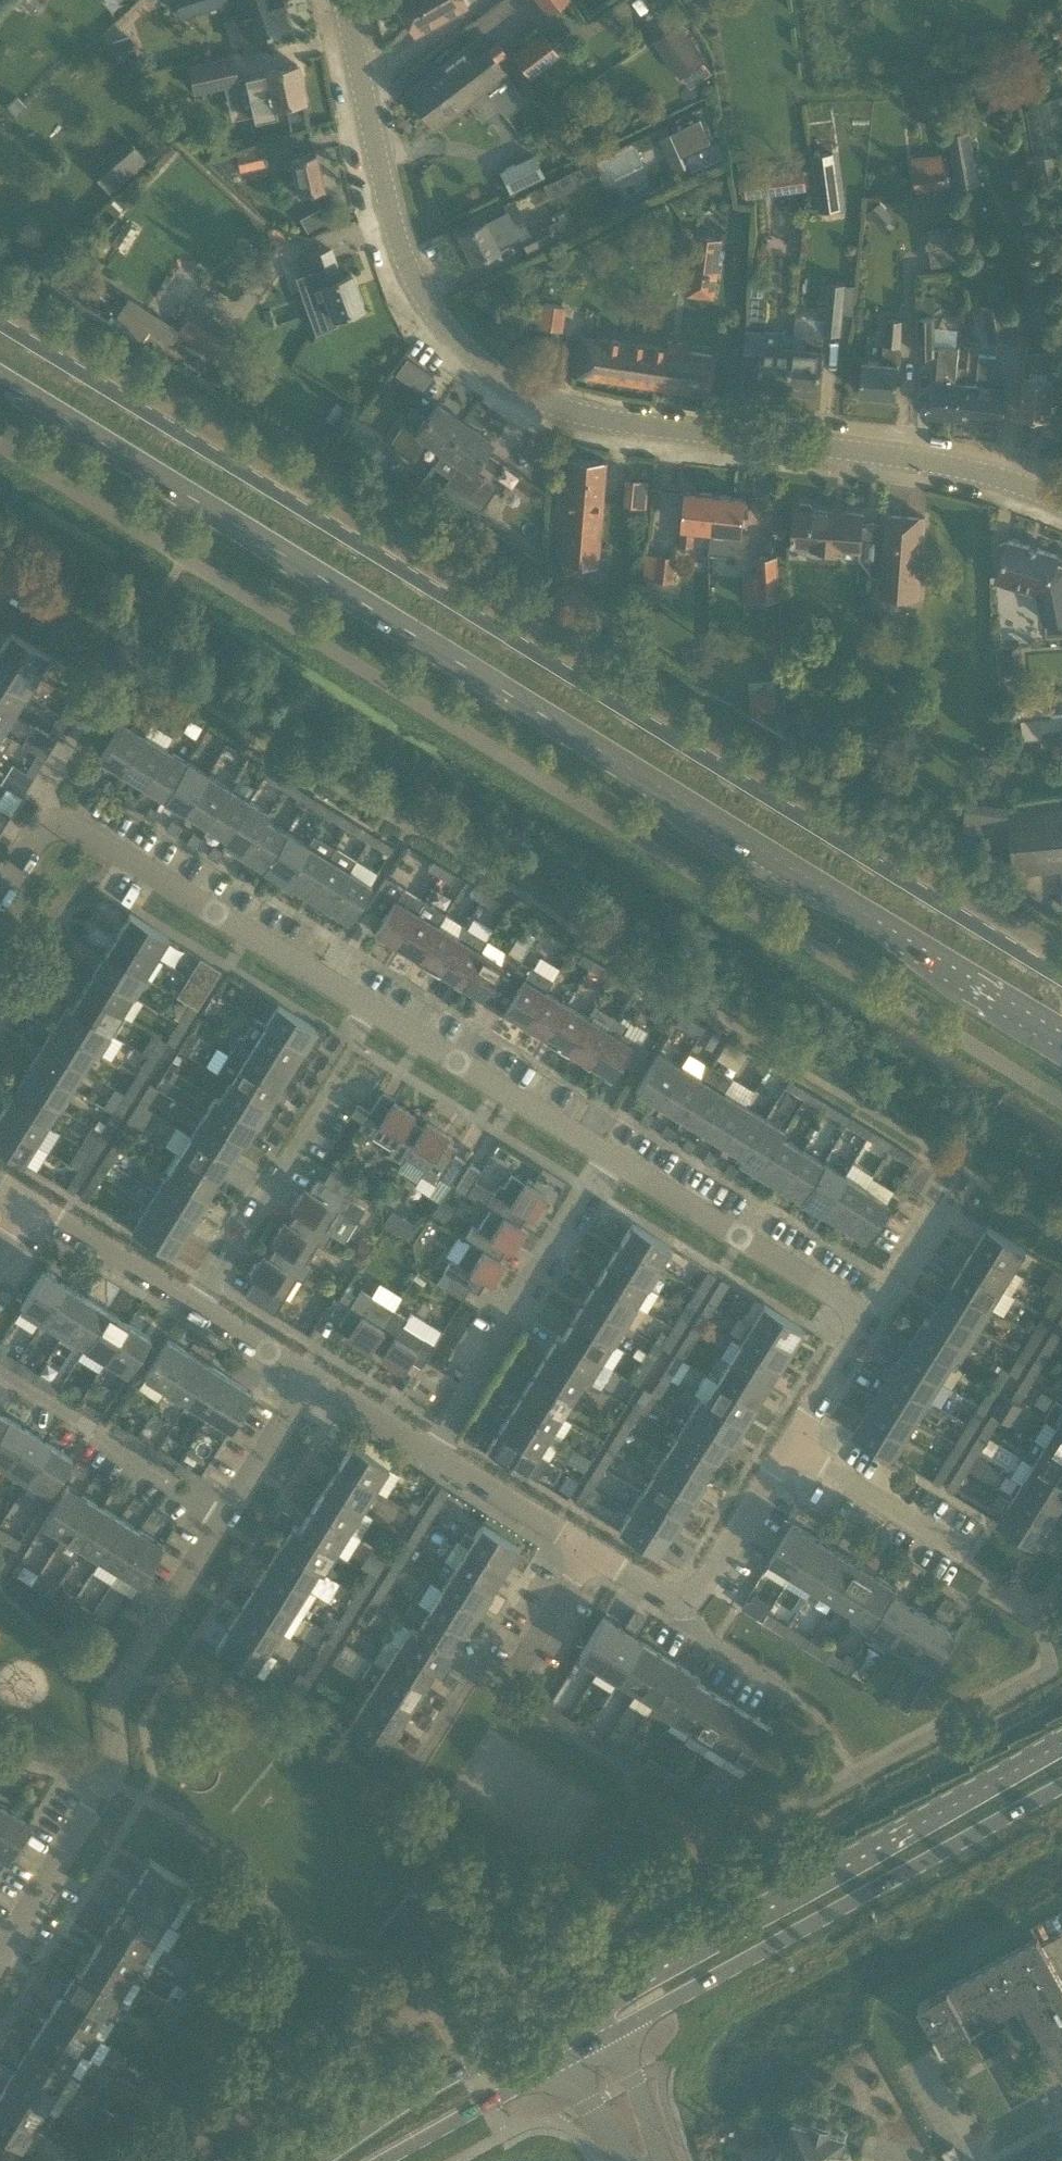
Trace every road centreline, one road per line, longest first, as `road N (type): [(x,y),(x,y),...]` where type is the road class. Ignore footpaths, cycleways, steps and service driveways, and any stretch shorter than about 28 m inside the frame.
road 1 (primary): [(0,380),(1061,1041)]
road 2 (primary): [(1061,978),(0,324)]
road 3 (residential): [(1061,505),(948,473),(544,416),(480,378),(422,315),(382,201),(340,0)]
road 4 (primary): [(1061,1749),(565,2016)]
road 5 (primary): [(601,2040),(1061,1789)]
road 6 (residential): [(371,1006),(87,832),(53,827)]
road 7 (residential): [(434,1456),(609,1156)]
road 8 (residential): [(191,1303),(371,1006)]
road 9 (residential): [(792,1447),(1040,1609),(1061,1573)]
road 10 (residential): [(401,1785),(478,1672),(524,1654),(587,1551)]
road 11 (residential): [(865,1313),(609,1156)]
road 12 (residential): [(104,1786),(117,1758),(122,1684),(221,1519)]
road 13 (residential): [(609,1156),(371,1006)]
road 14 (primary): [(565,2016),(384,2118),(326,2160)]
road 15 (residential): [(221,1519),(0,1375)]
road 16 (primary): [(385,2160),(565,2059)]
road 17 (residential): [(104,1786),(0,1951)]
road 18 (residential): [(22,1207),(191,1303)]
road 19 (residential): [(684,1600),(706,1580),(792,1447)]
road 20 (residential): [(434,1456),(587,1551)]
road 21 (residential): [(221,1519),(305,1375)]
road 22 (residential): [(792,1447),(865,1313)]
road 23 (residential): [(305,1375),(434,1456)]
road 24 (residential): [(684,1600),(694,1632),(792,1698)]
road 25 (residential): [(865,1313),(894,1293),(954,1212)]
road 26 (unclassified): [(662,2160),(630,2083),(601,2040)]
road 27 (residential): [(191,1303),(305,1375)]
road 28 (unclassified): [(565,2059),(632,2160)]

